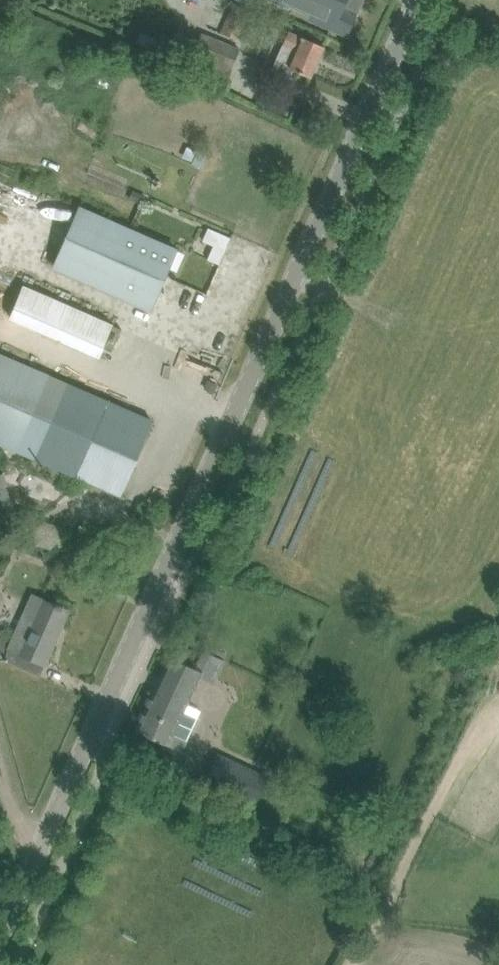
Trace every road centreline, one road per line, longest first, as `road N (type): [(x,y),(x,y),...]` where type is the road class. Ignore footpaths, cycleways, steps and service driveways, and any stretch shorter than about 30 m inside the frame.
road 1 (tertiary): [(0,946),(429,0)]

